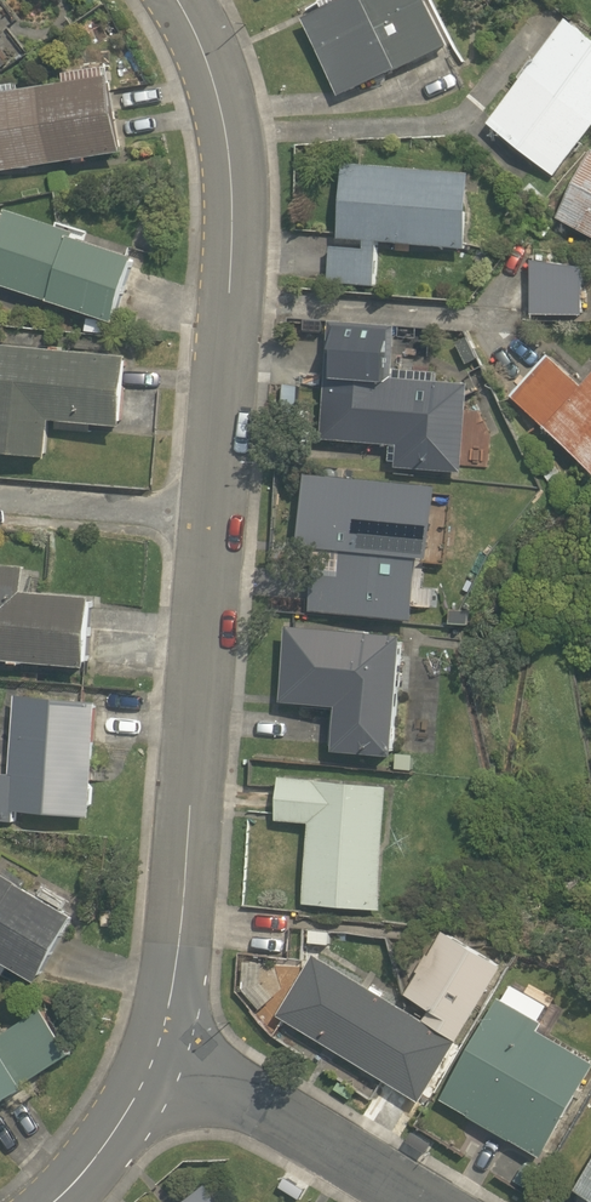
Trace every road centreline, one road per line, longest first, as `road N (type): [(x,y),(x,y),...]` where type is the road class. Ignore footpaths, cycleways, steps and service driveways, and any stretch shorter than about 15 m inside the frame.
road 1 (residential): [(173,0),(198,40),(226,129),(236,222),(183,928),(160,1042)]
road 2 (residential): [(160,1042),(419,1201)]
road 3 (residential): [(160,1042),(90,1166),(51,1201)]

